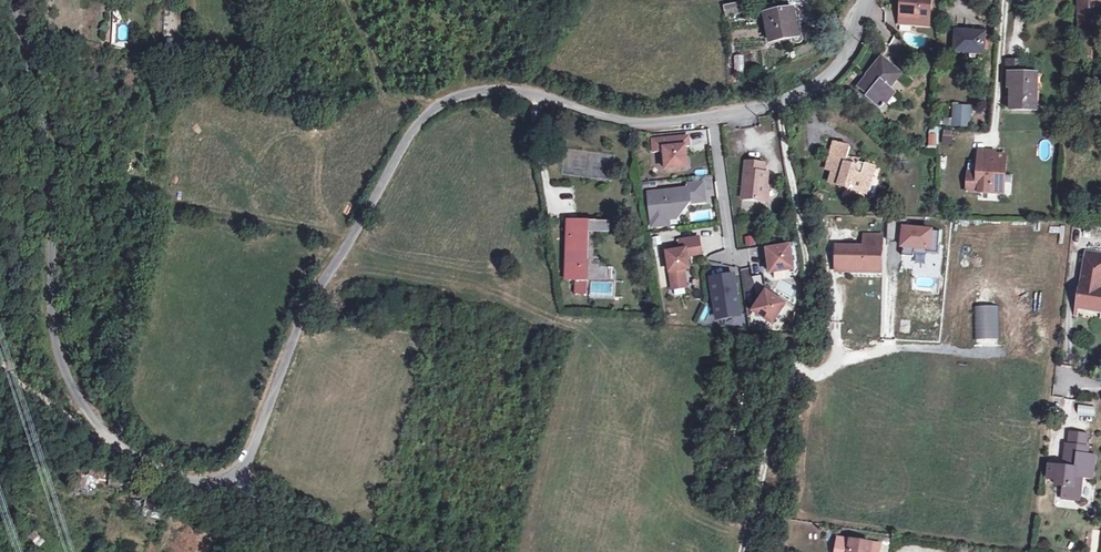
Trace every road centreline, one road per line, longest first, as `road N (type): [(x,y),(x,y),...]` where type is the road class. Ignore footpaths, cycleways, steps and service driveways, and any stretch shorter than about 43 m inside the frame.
road 1 (unclassified): [(712,119),(607,120),(510,91),(433,108),(301,325),(241,473),(211,490),(183,488),(154,477),(102,436),(65,380),(49,303),(49,221),(27,51),(11,0)]
road 2 (unclassified): [(867,0),(856,45),(822,79),(784,102),(712,119)]
road 3 (track): [(780,402),(741,551)]
road 4 (residential): [(742,260),(731,258),(712,119)]

